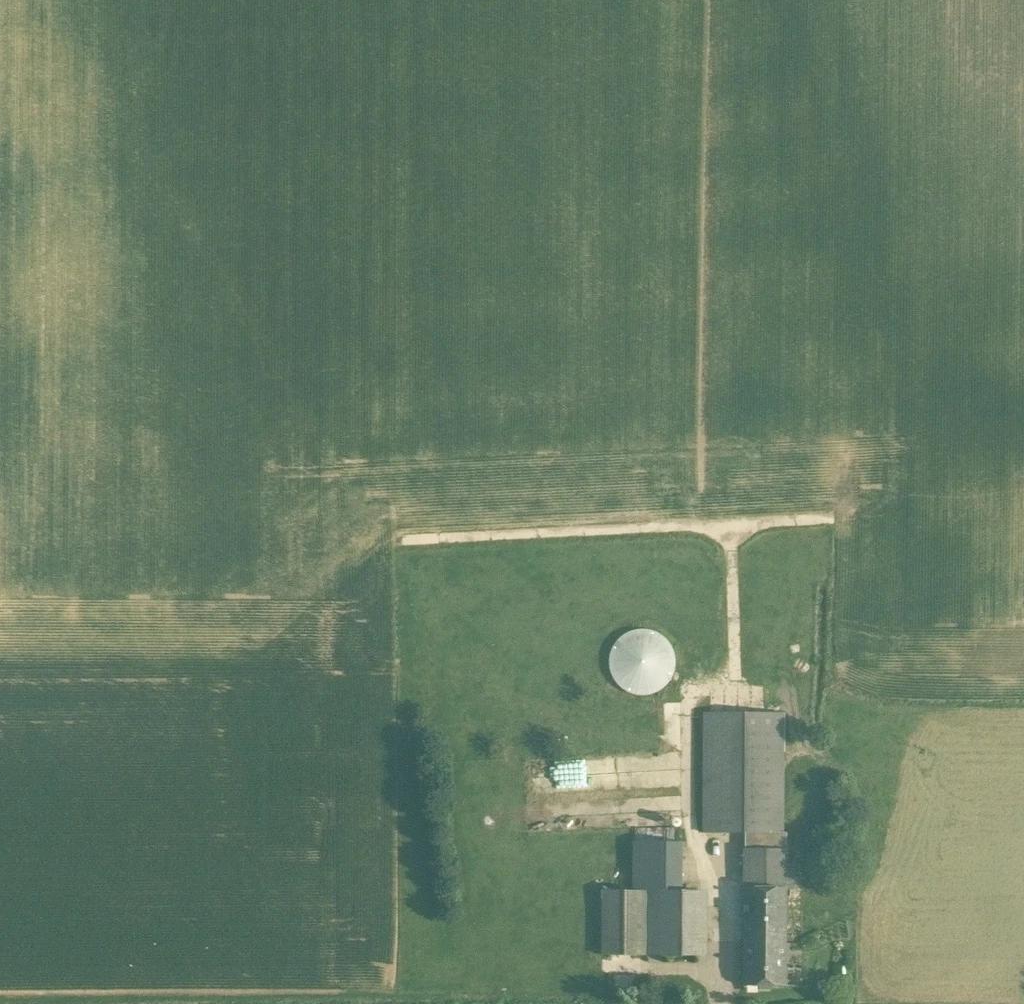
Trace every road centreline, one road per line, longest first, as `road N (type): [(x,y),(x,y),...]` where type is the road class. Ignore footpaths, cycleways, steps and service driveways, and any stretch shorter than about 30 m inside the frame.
road 1 (track): [(408,539),(869,517)]
road 2 (track): [(731,524),(735,657),(690,694),(687,716)]

